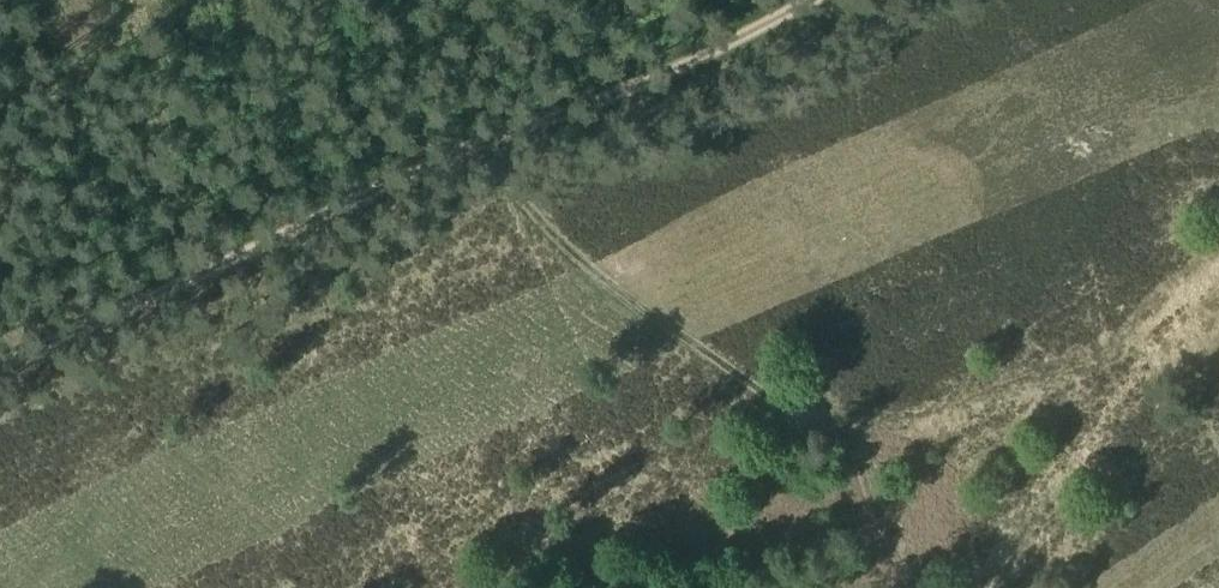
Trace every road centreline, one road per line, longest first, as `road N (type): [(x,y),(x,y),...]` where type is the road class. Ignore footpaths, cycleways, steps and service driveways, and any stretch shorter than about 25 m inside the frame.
road 1 (track): [(0,364),(198,278),(433,160),(596,104),(809,0)]
road 2 (track): [(433,160),(533,210),(636,304),(816,418)]

